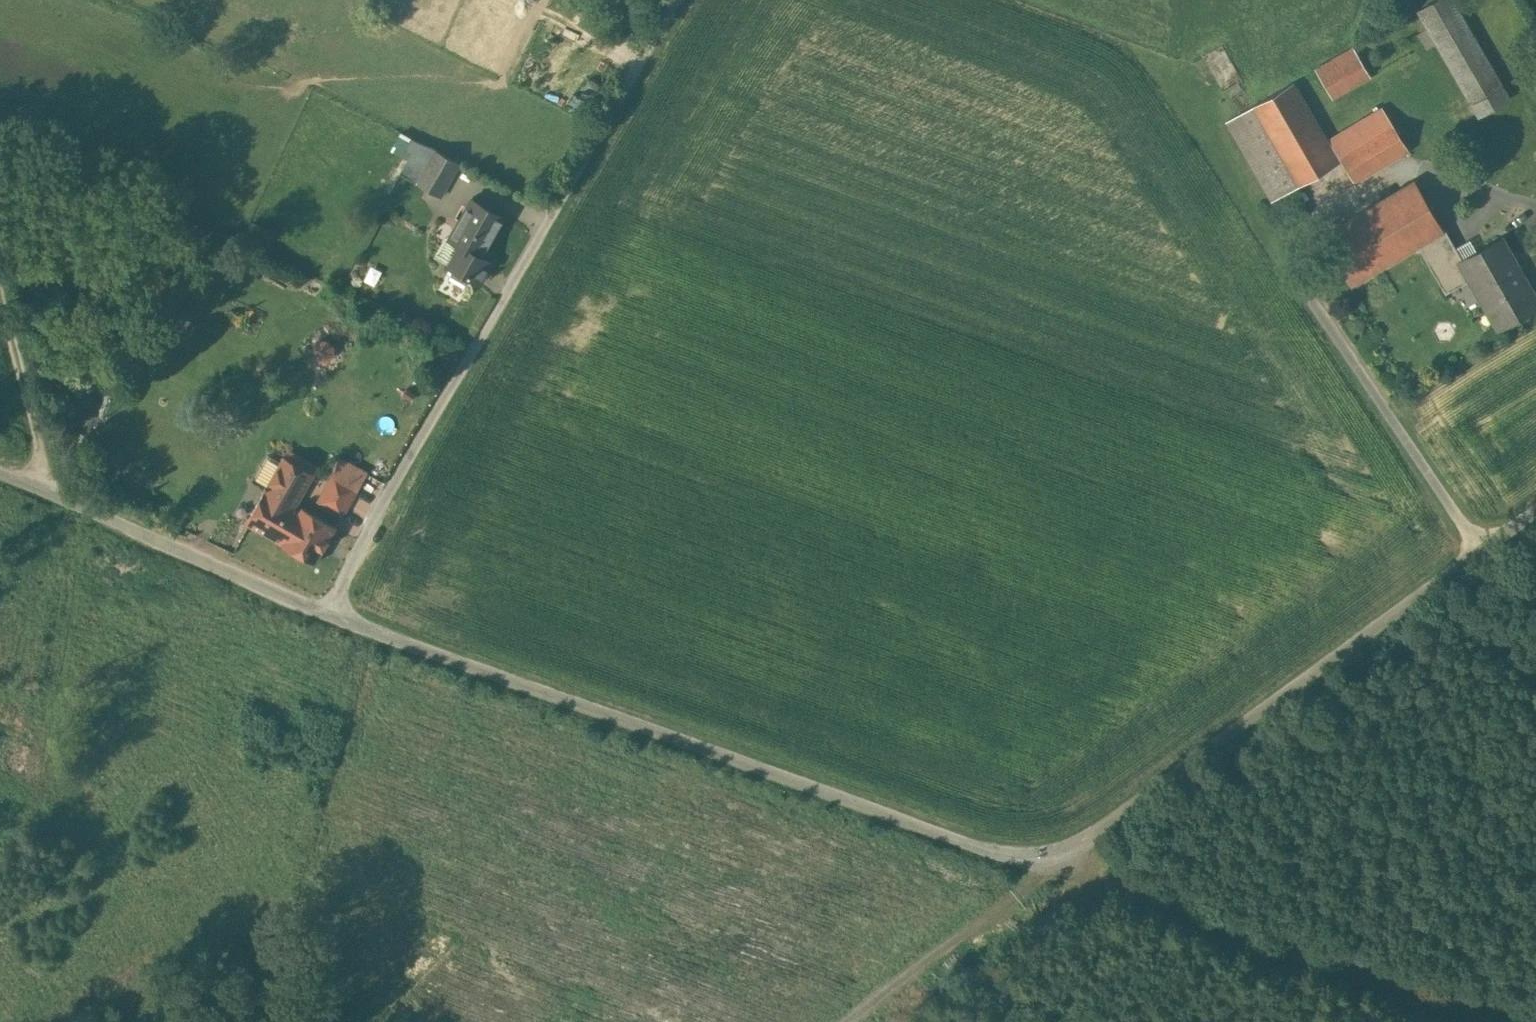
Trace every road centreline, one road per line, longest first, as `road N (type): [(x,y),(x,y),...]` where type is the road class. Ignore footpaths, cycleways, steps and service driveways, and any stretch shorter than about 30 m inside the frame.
road 1 (unclassified): [(1535,512),(1267,703),(1094,839),(1043,865),(326,612)]
road 2 (unclassified): [(326,612),(675,0)]
road 3 (unclassified): [(326,612),(0,472)]
road 4 (track): [(53,494),(0,292)]

